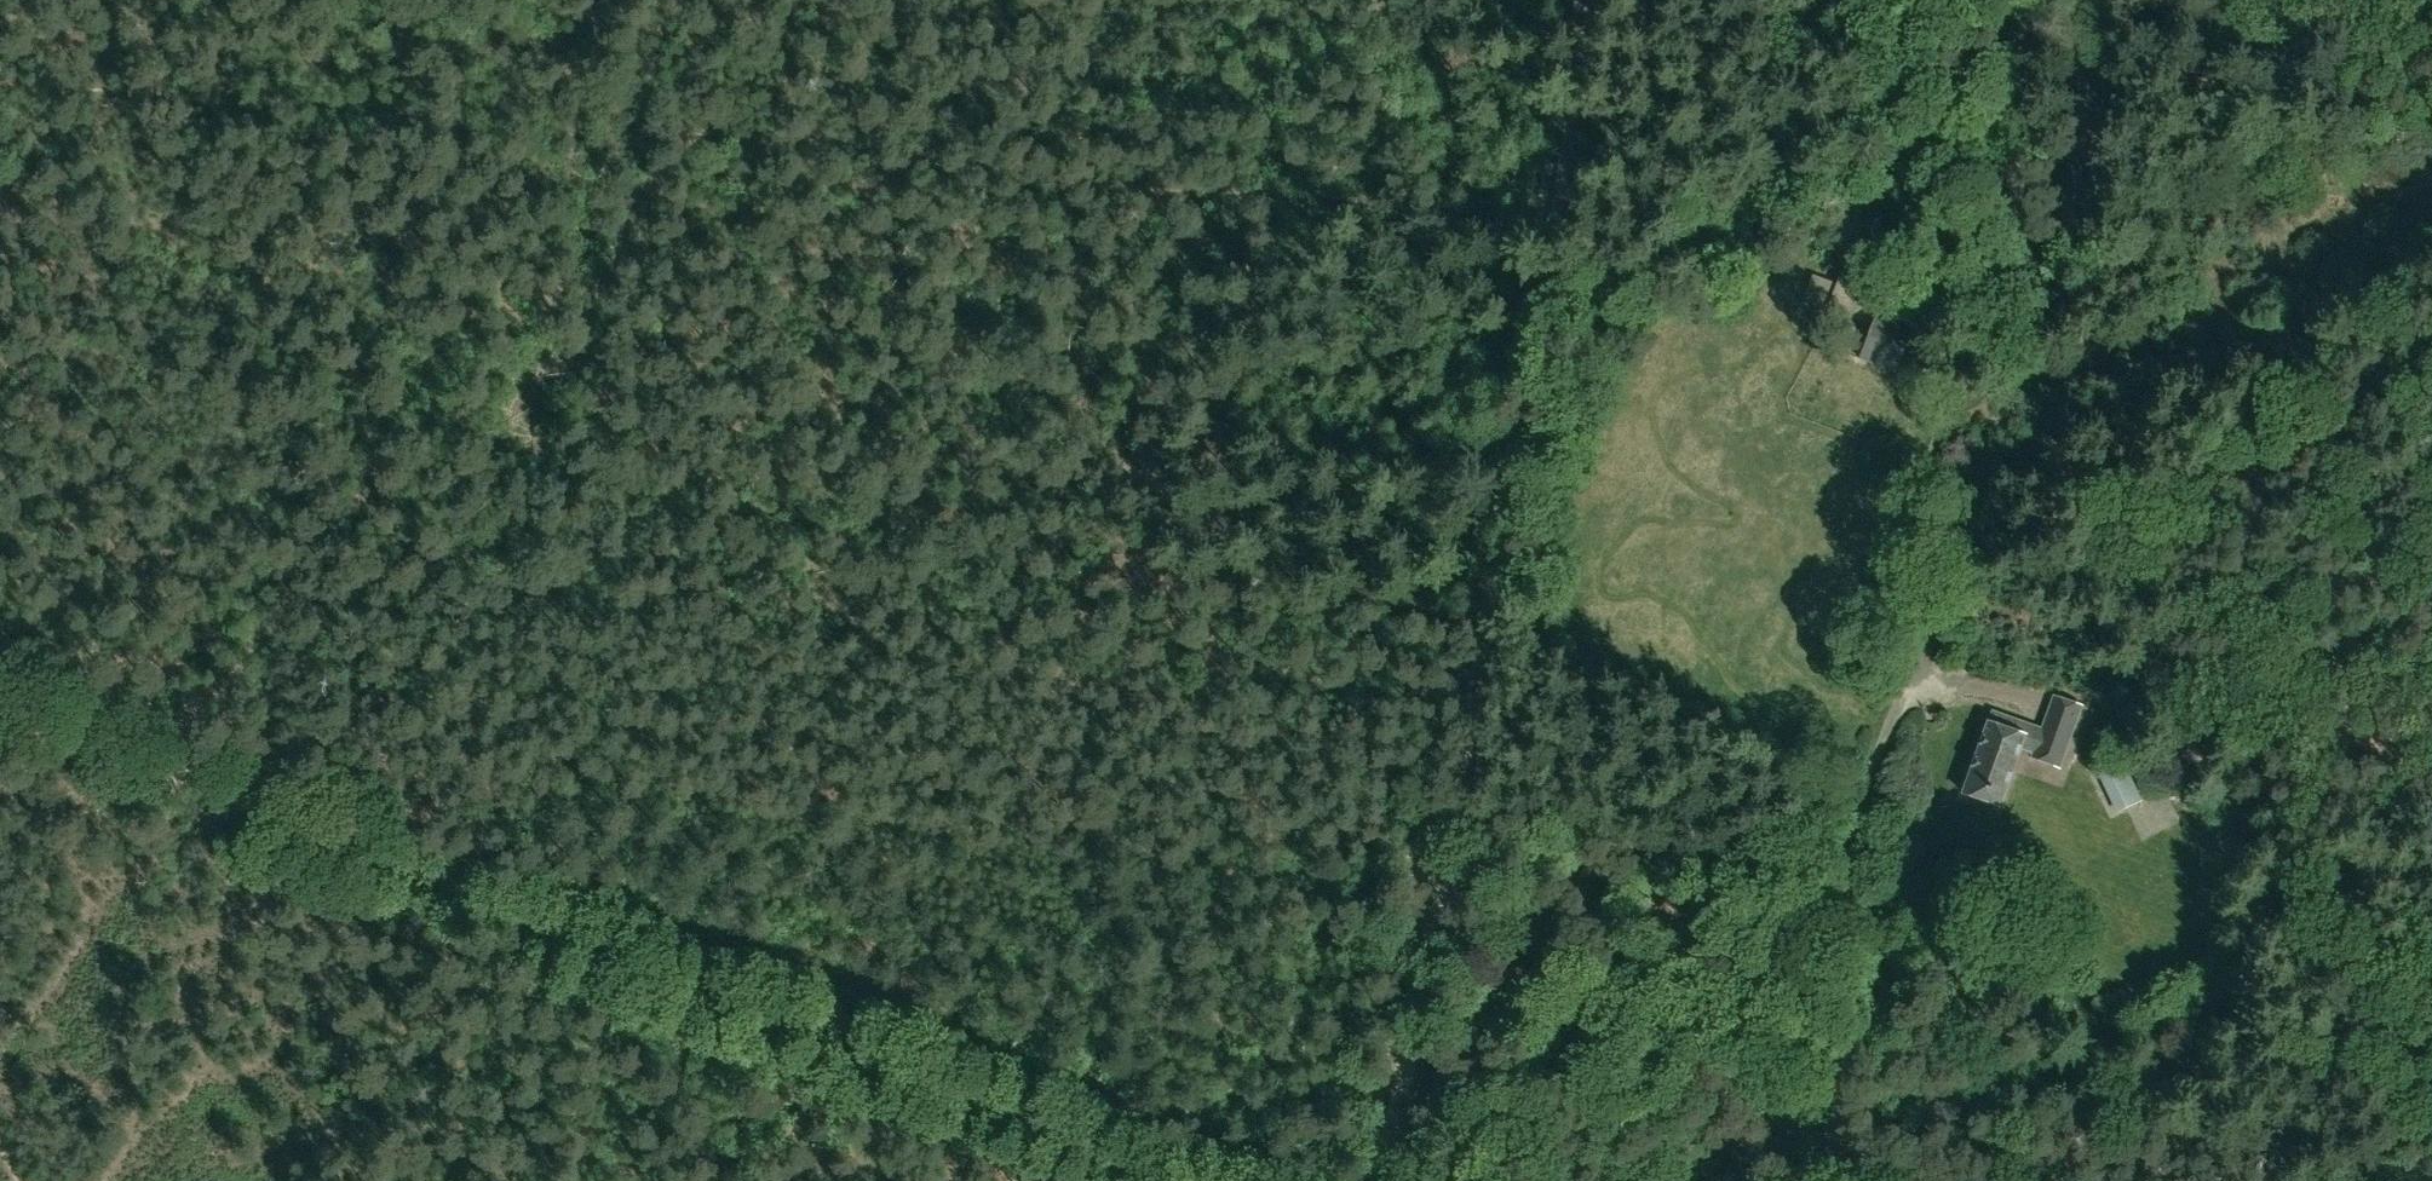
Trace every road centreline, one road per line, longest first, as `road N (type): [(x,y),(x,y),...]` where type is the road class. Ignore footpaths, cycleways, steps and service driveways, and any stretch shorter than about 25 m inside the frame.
road 1 (track): [(0,702),(1147,1180)]
road 2 (track): [(1588,0),(1380,1180)]
road 3 (track): [(1904,692),(2064,230),(2080,153),(2093,0)]
road 4 (track): [(1558,1180),(1614,1081),(1738,995),(1816,907),(1904,692),(1943,681),(1990,696)]

